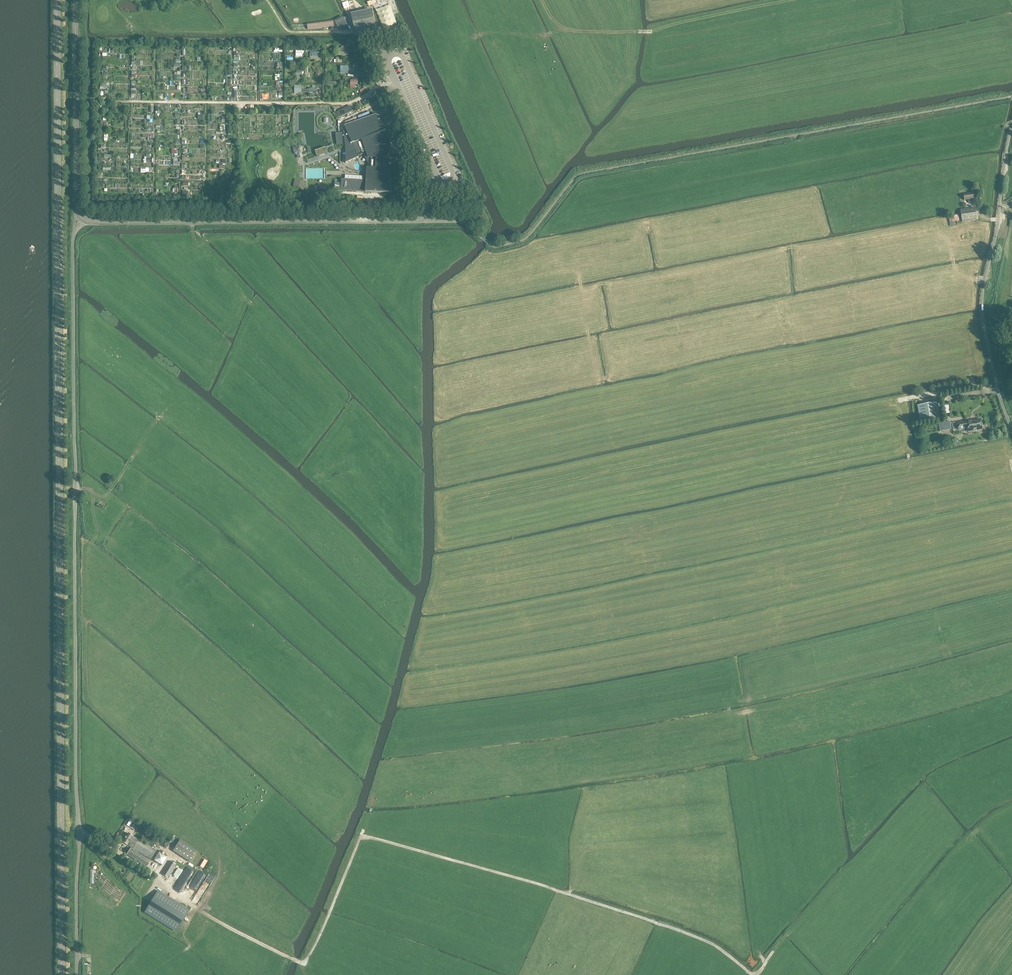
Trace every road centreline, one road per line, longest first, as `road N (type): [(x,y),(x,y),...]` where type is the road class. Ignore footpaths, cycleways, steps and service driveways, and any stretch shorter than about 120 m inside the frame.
road 1 (tertiary): [(57,0),(63,974)]
road 2 (unclassified): [(80,218),(72,264),(77,974)]
road 3 (track): [(568,894),(360,836),(301,963),(203,914),(117,848),(79,831)]
road 4 (unclassified): [(426,221),(80,218)]
road 5 (unclassified): [(1011,427),(981,297),(1011,125)]
road 6 (unclassified): [(80,218),(75,0)]
road 7 (track): [(765,962),(748,971),(711,942),(571,890)]
road 8 (track): [(164,411),(105,496),(75,489)]

